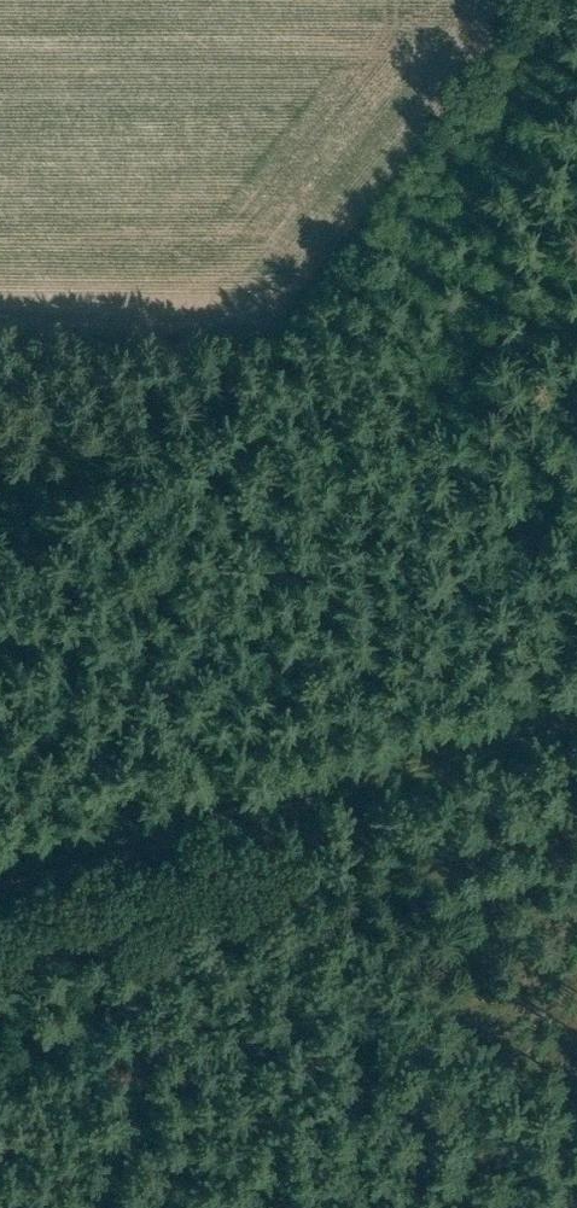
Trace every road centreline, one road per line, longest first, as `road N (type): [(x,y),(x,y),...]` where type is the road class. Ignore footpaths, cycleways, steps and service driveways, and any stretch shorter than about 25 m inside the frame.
road 1 (track): [(576,719),(0,882)]

